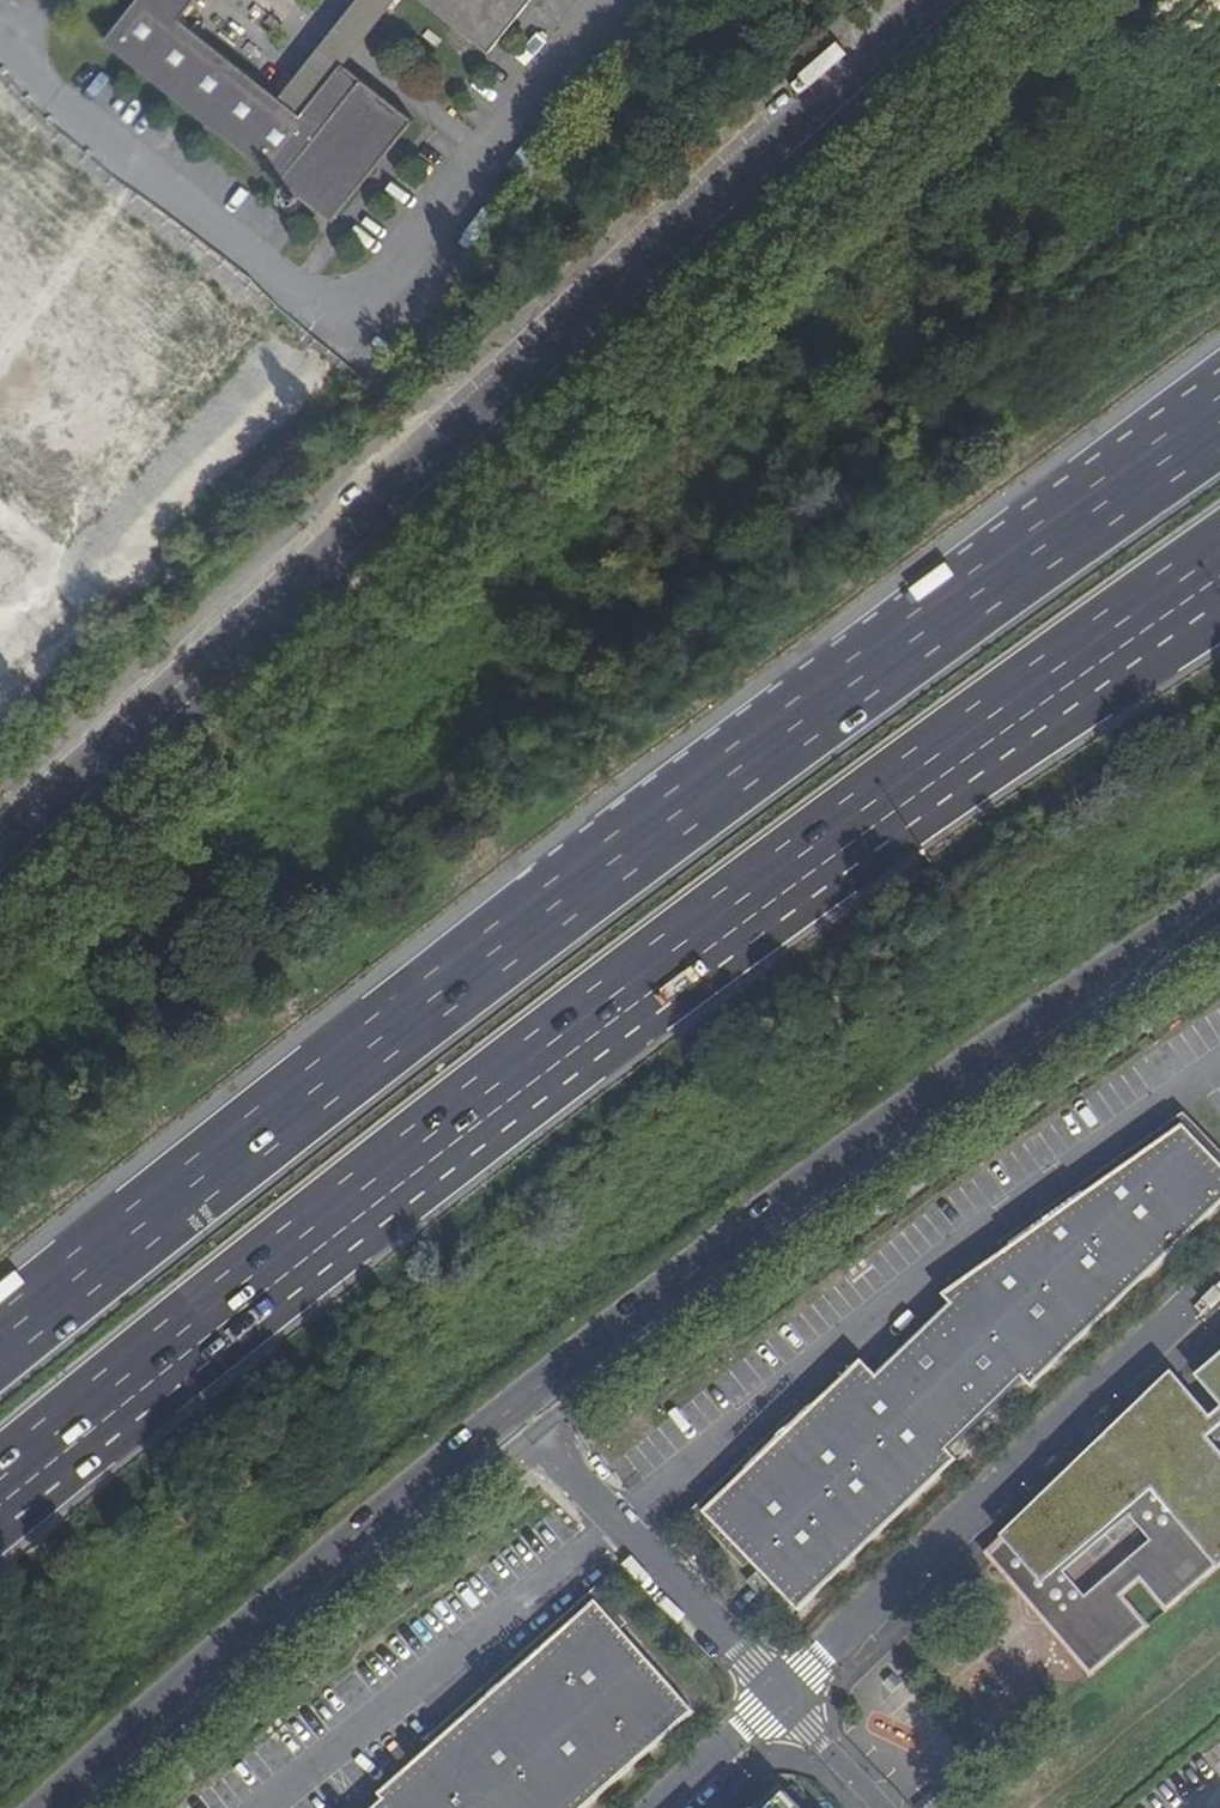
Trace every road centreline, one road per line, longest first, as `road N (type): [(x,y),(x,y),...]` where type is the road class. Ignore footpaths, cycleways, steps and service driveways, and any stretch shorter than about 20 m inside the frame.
road 1 (motorway): [(0,1490),(752,897),(1219,563)]
road 2 (motorway): [(1219,419),(706,790),(0,1343)]
road 3 (tertiary): [(1219,899),(916,1101),(513,1408),(50,1807)]
road 4 (secondary): [(0,869),(965,0)]
road 5 (tertiary): [(537,1432),(936,1126),(1219,939)]
road 6 (residential): [(1219,1276),(784,1694)]
road 7 (tertiary): [(94,1807),(218,1693),(537,1432)]
road 8 (residential): [(784,1694),(537,1432)]
road 9 (residential): [(784,1694),(663,1807)]
road 10 (residential): [(888,1807),(784,1694)]

